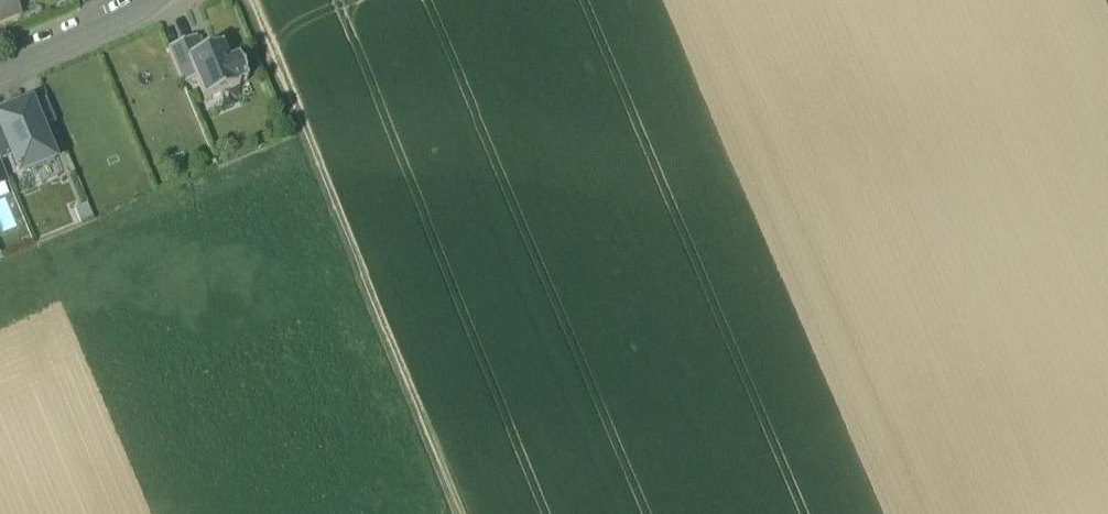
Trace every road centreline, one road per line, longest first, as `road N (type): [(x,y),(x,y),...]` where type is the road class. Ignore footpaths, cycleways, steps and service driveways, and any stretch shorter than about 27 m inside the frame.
road 1 (residential): [(166,0),(138,26),(0,83)]

